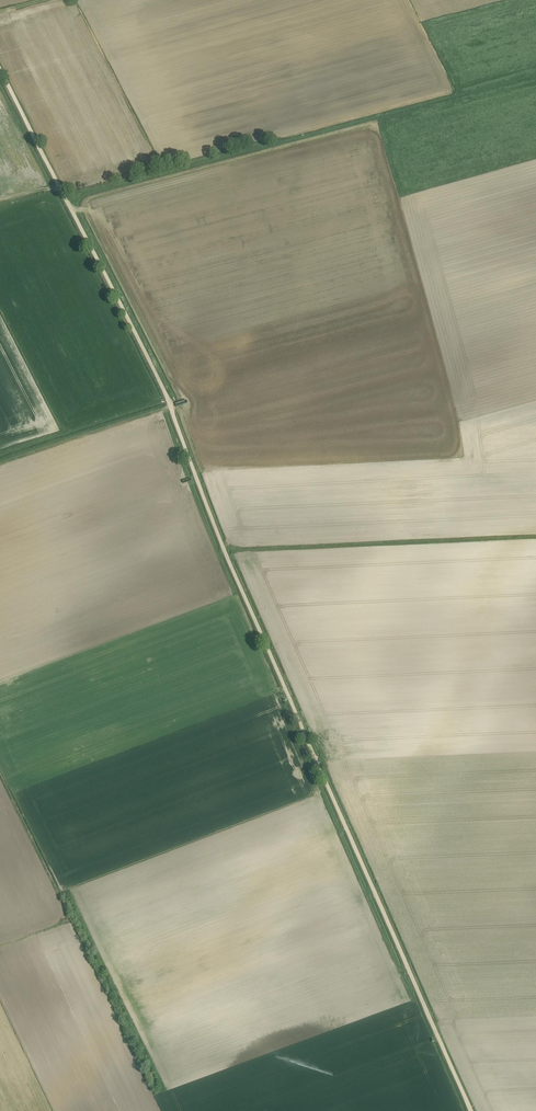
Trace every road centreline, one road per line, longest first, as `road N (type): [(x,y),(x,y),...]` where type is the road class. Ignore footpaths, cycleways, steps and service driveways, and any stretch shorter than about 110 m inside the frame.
road 1 (track): [(0,69),(171,405),(242,590),(471,1110)]

